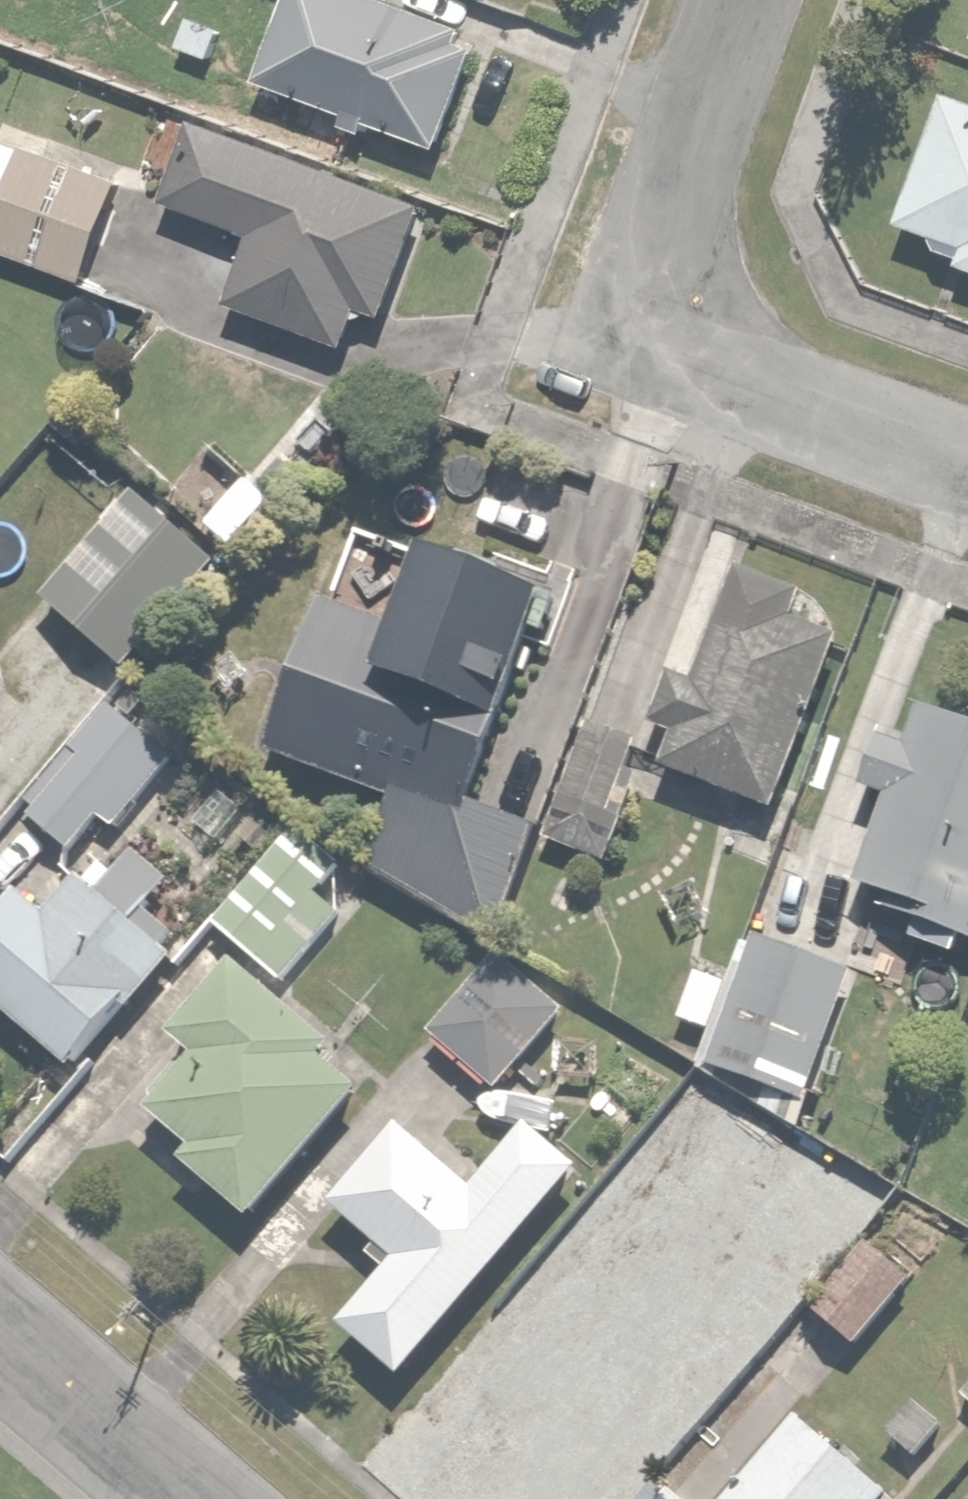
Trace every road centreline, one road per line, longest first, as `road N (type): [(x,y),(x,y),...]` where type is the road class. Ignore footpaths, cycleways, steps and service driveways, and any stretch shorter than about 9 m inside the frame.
road 1 (residential): [(751,0),(661,249),(668,321)]
road 2 (residential): [(967,460),(714,365),(668,321)]
road 3 (residential): [(0,1337),(186,1498)]

